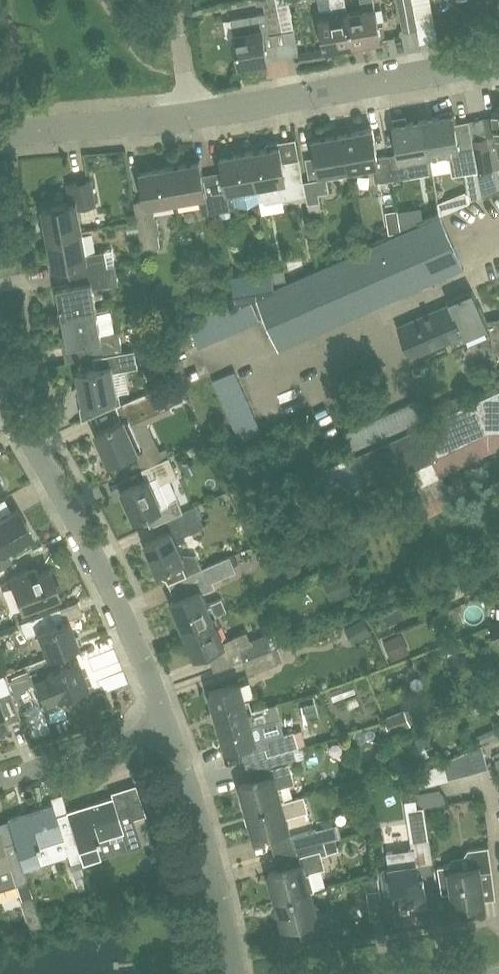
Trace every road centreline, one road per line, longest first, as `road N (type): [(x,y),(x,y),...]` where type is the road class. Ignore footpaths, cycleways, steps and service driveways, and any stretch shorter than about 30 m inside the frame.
road 1 (residential): [(166,728),(140,656),(0,378)]
road 2 (tertiary): [(190,116),(498,58)]
road 3 (residential): [(234,973),(166,728)]
road 4 (tertiary): [(0,130),(190,116)]
road 5 (residential): [(166,728),(0,782)]

